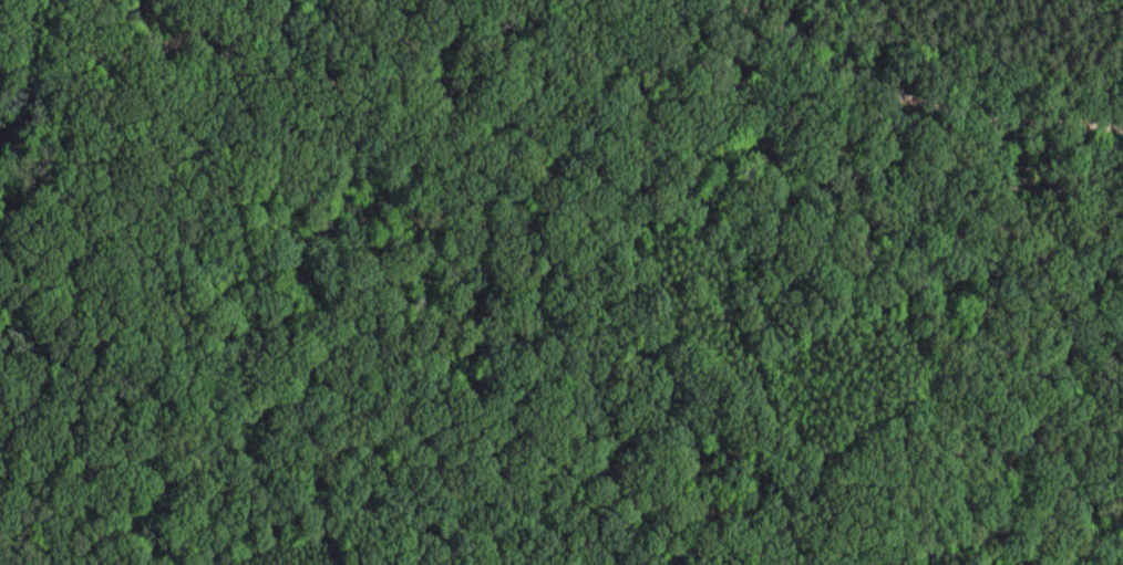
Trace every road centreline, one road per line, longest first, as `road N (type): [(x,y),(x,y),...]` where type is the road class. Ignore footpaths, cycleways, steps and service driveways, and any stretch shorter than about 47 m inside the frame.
road 1 (track): [(1122,421),(1040,310),(1008,184),(948,170),(917,177),(857,167),(725,122),(637,126),(556,113),(441,142),(334,136),(286,154),(227,206),(146,230),(92,274),(0,380)]
road 2 (track): [(711,0),(906,87),(1030,119)]
road 3 (track): [(0,110),(30,87),(73,72),(177,48),(225,0)]

